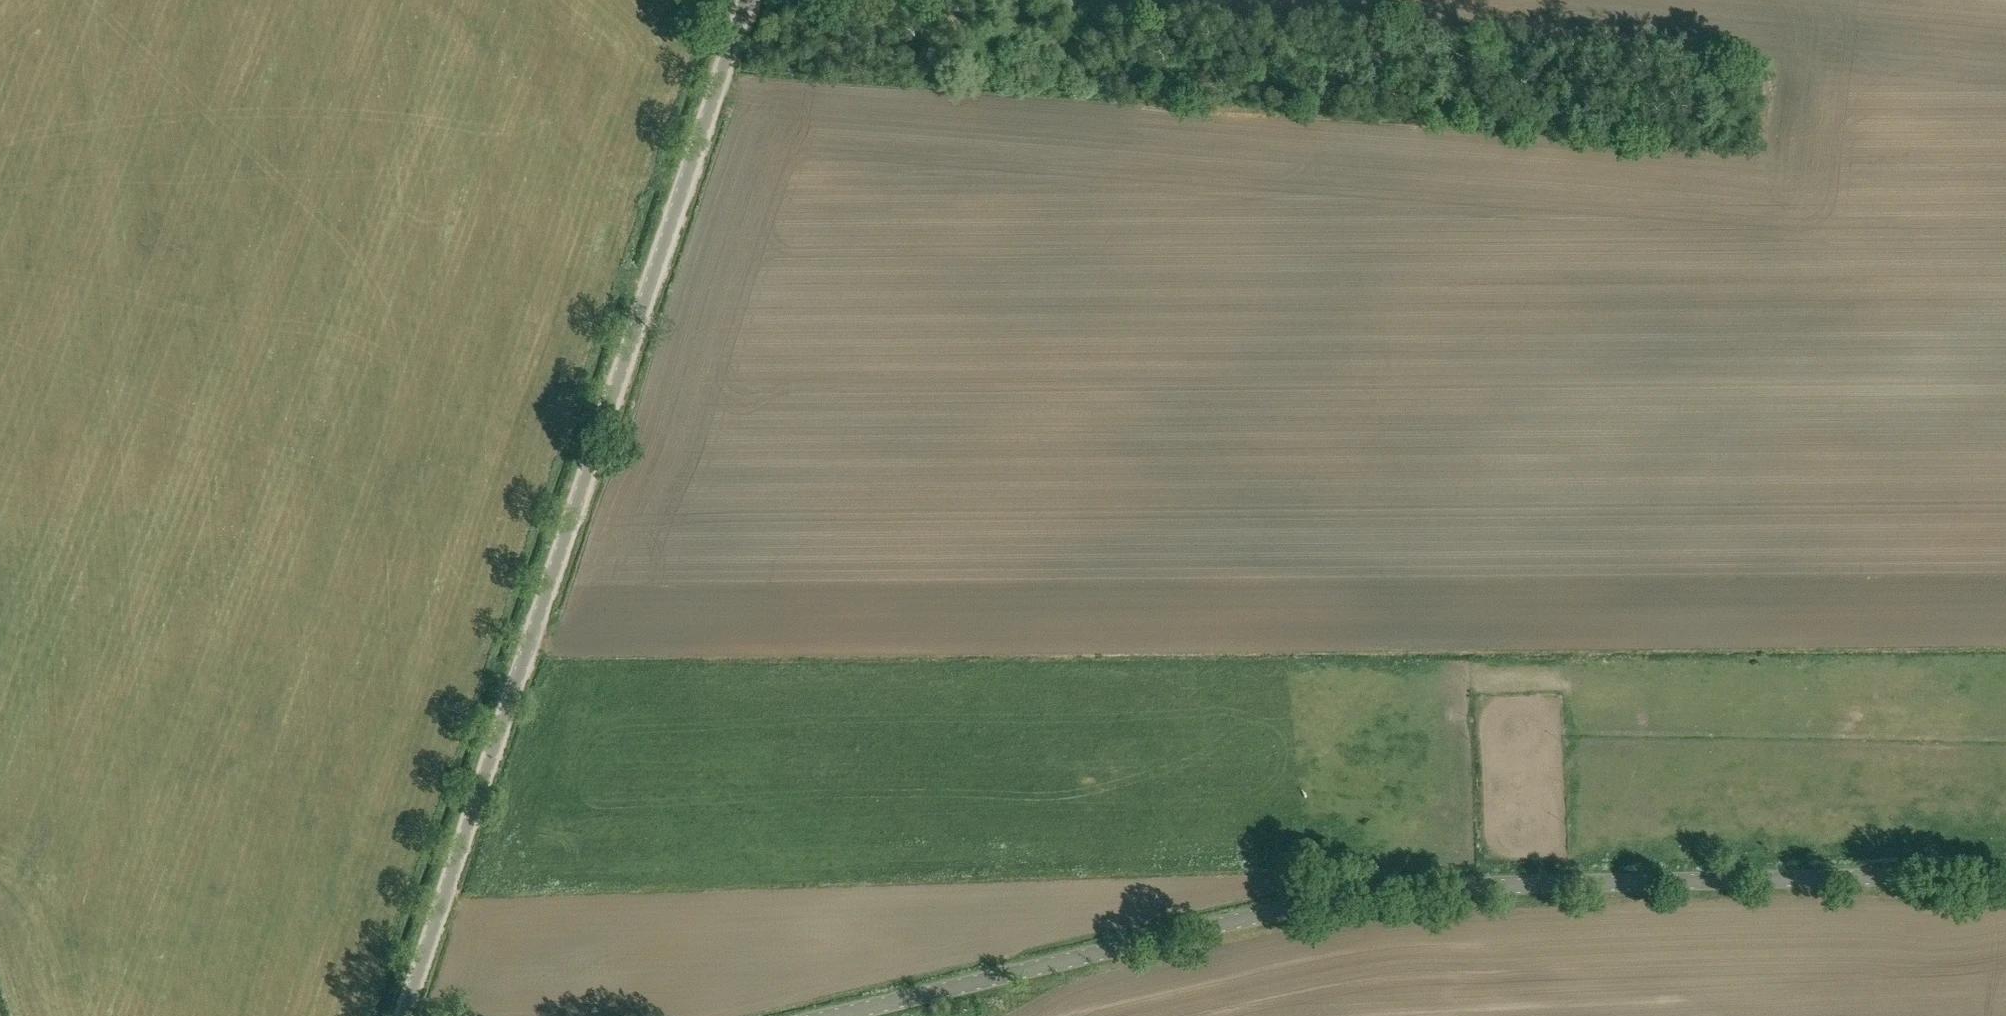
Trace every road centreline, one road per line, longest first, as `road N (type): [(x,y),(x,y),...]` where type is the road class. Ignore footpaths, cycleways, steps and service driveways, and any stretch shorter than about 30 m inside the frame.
road 1 (unclassified): [(847,1015),(1344,898),(2005,876)]
road 2 (unclassified): [(402,1015),(747,0)]

